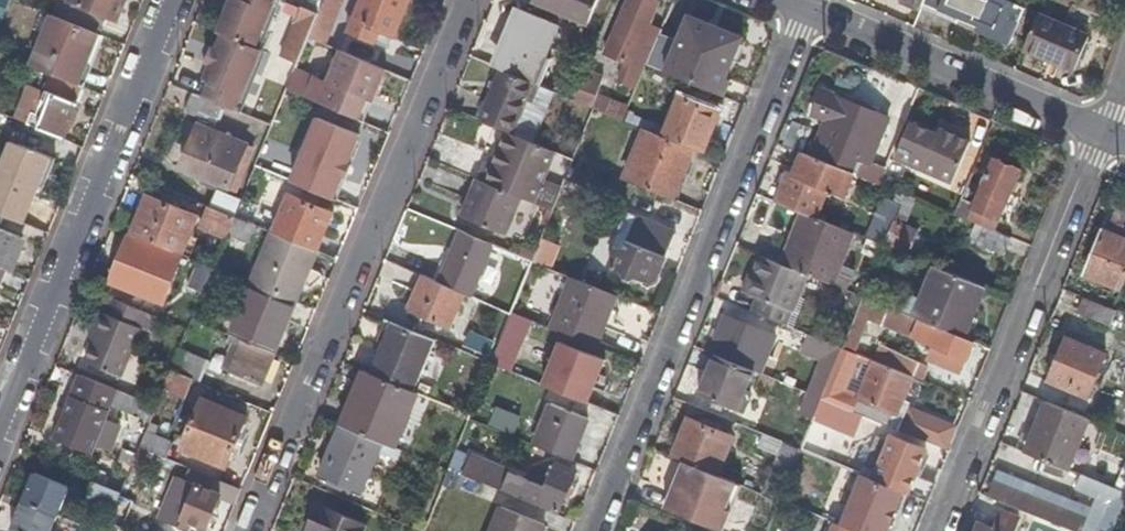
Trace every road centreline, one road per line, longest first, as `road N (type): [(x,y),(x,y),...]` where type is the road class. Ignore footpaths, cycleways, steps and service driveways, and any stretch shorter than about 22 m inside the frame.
road 1 (residential): [(249,530),(471,0)]
road 2 (residential): [(598,530),(807,8)]
road 3 (residential): [(177,0),(0,431)]
road 4 (residential): [(1104,138),(943,530)]
road 5 (residential): [(807,8),(1104,138)]

